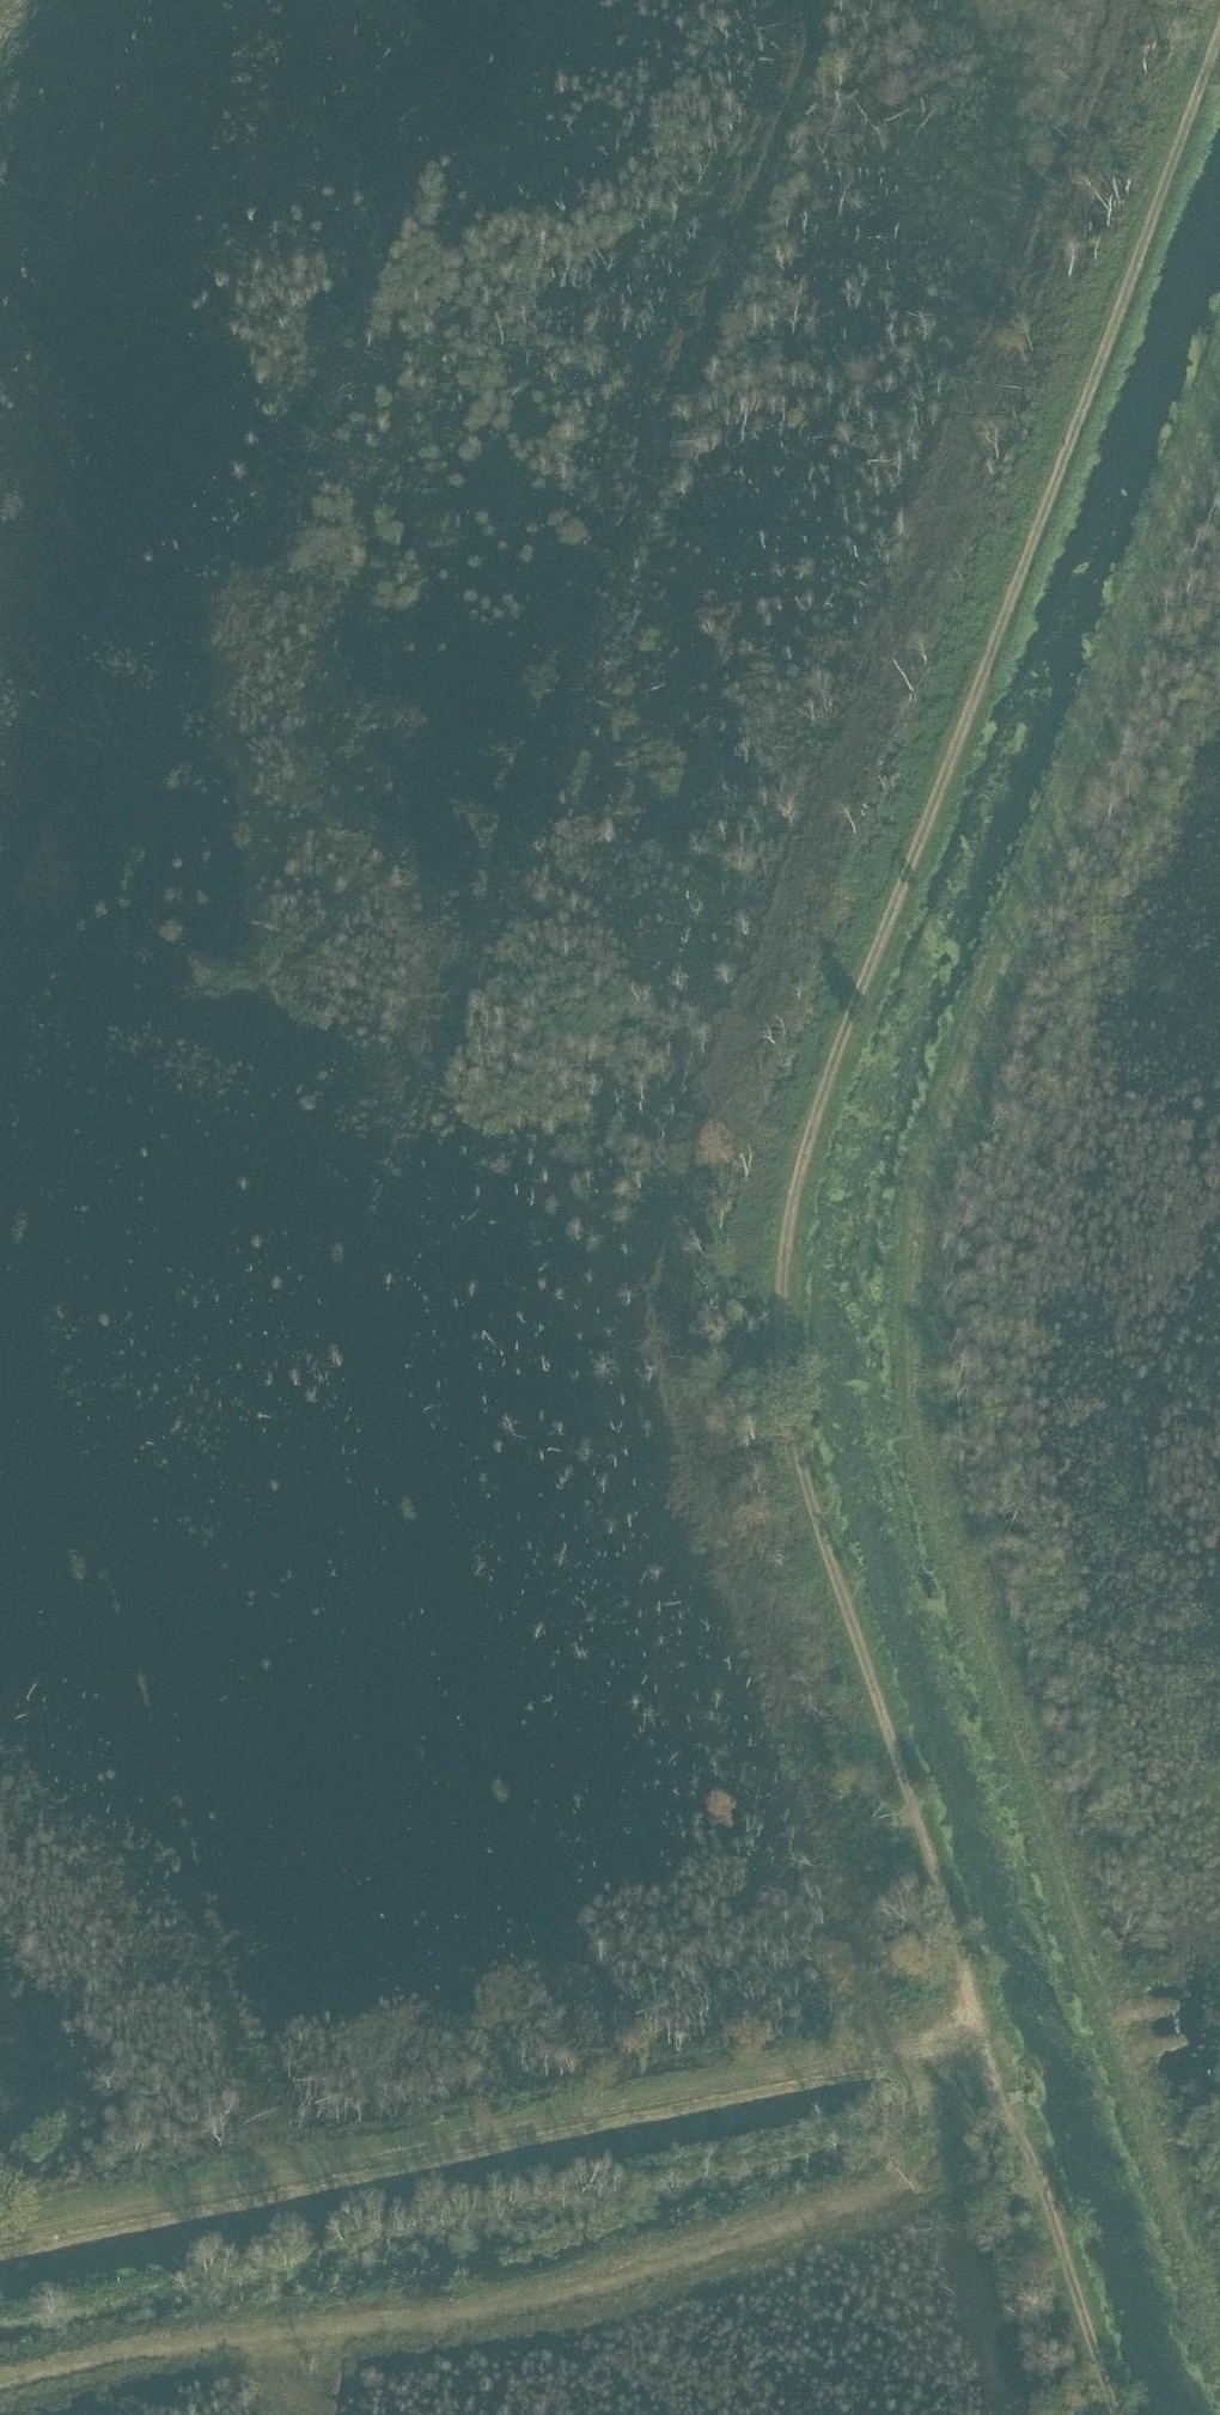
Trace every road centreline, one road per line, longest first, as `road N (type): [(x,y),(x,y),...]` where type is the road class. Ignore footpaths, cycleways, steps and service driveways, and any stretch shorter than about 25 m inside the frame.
road 1 (track): [(986,2039),(0,2251)]
road 2 (track): [(1137,2414),(1101,2305),(986,2039)]

